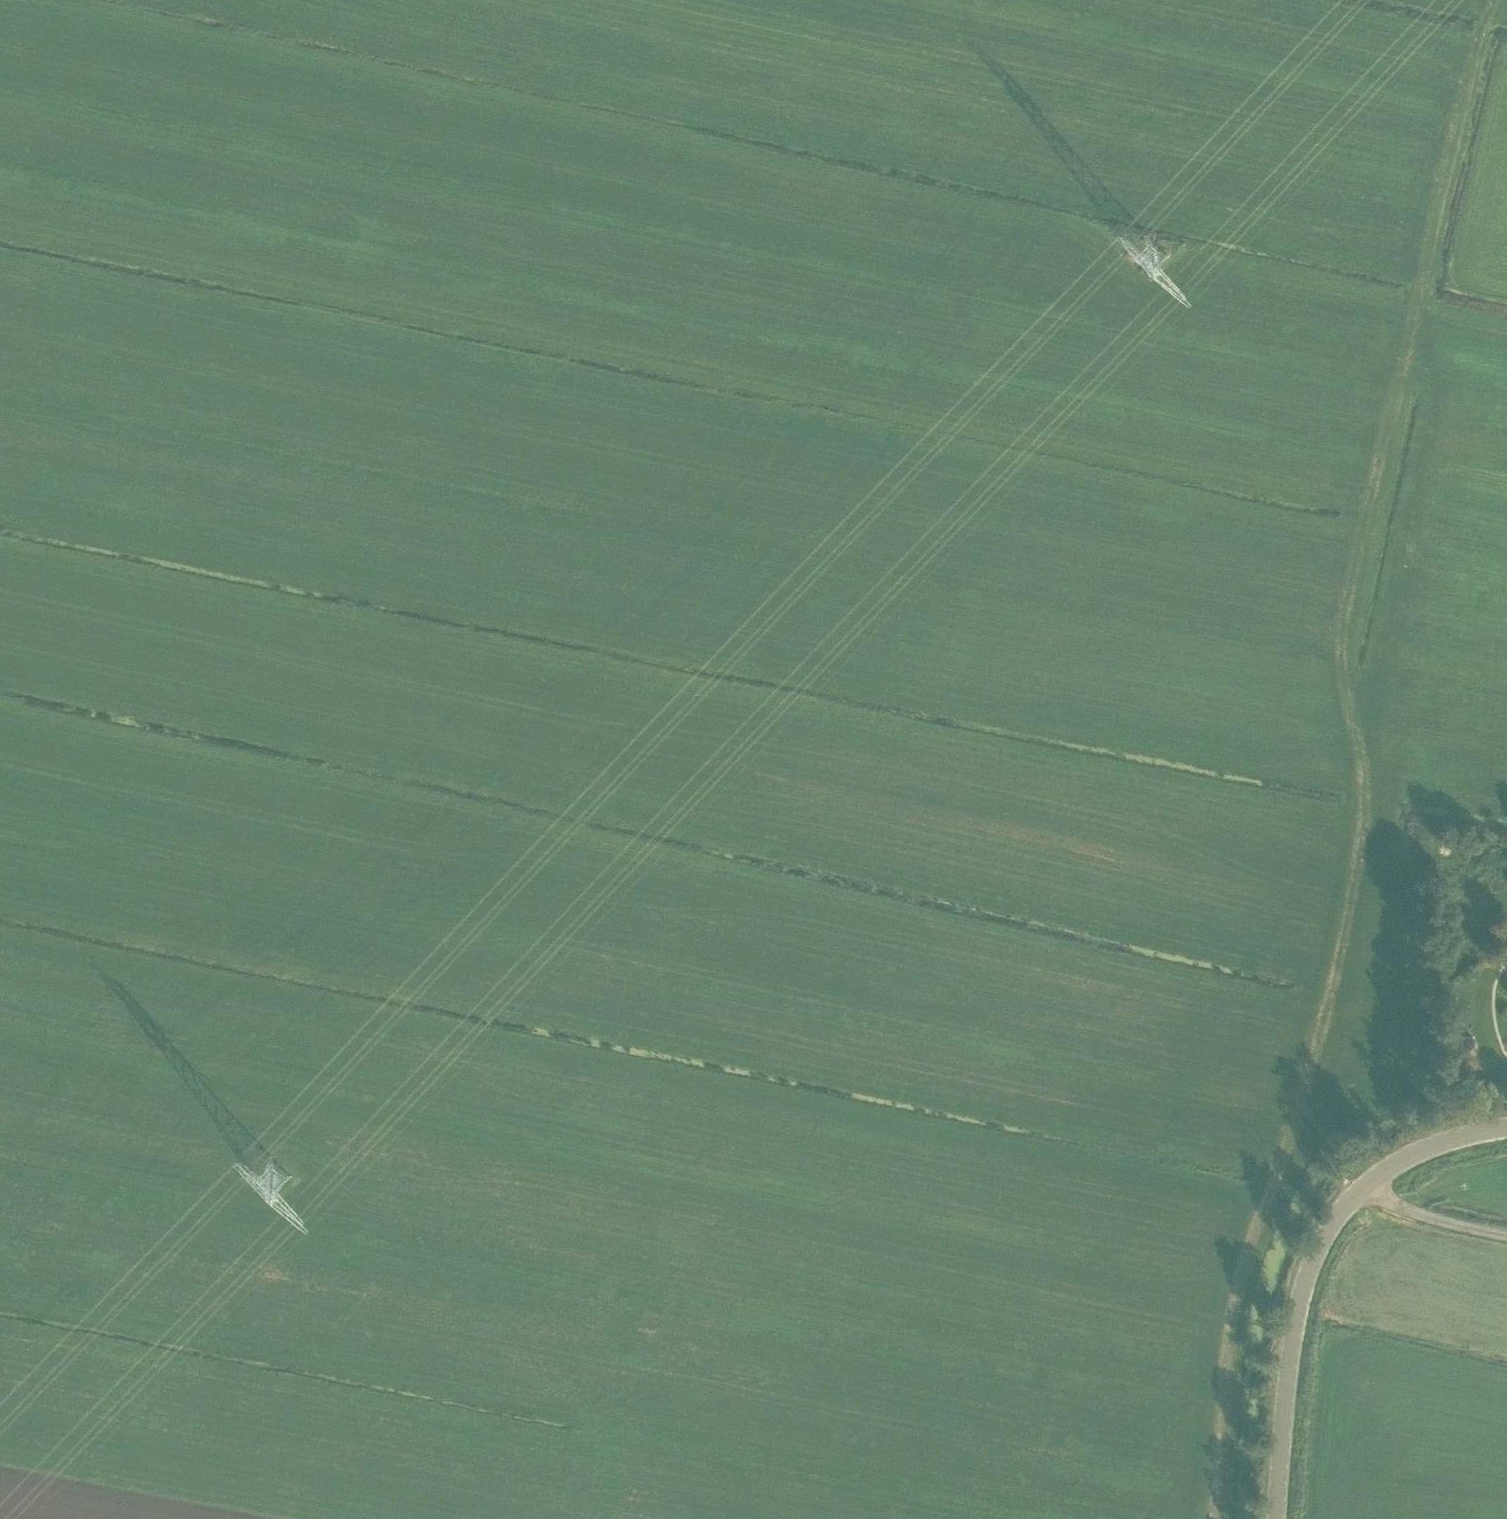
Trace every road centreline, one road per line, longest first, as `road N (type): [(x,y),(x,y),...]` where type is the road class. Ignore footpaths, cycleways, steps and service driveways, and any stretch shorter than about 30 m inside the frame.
road 1 (tertiary): [(1277,1518),(1298,1313),(1328,1225),(1397,1158),(1506,1125)]
road 2 (track): [(1363,1184),(1425,1217),(1506,1234)]

